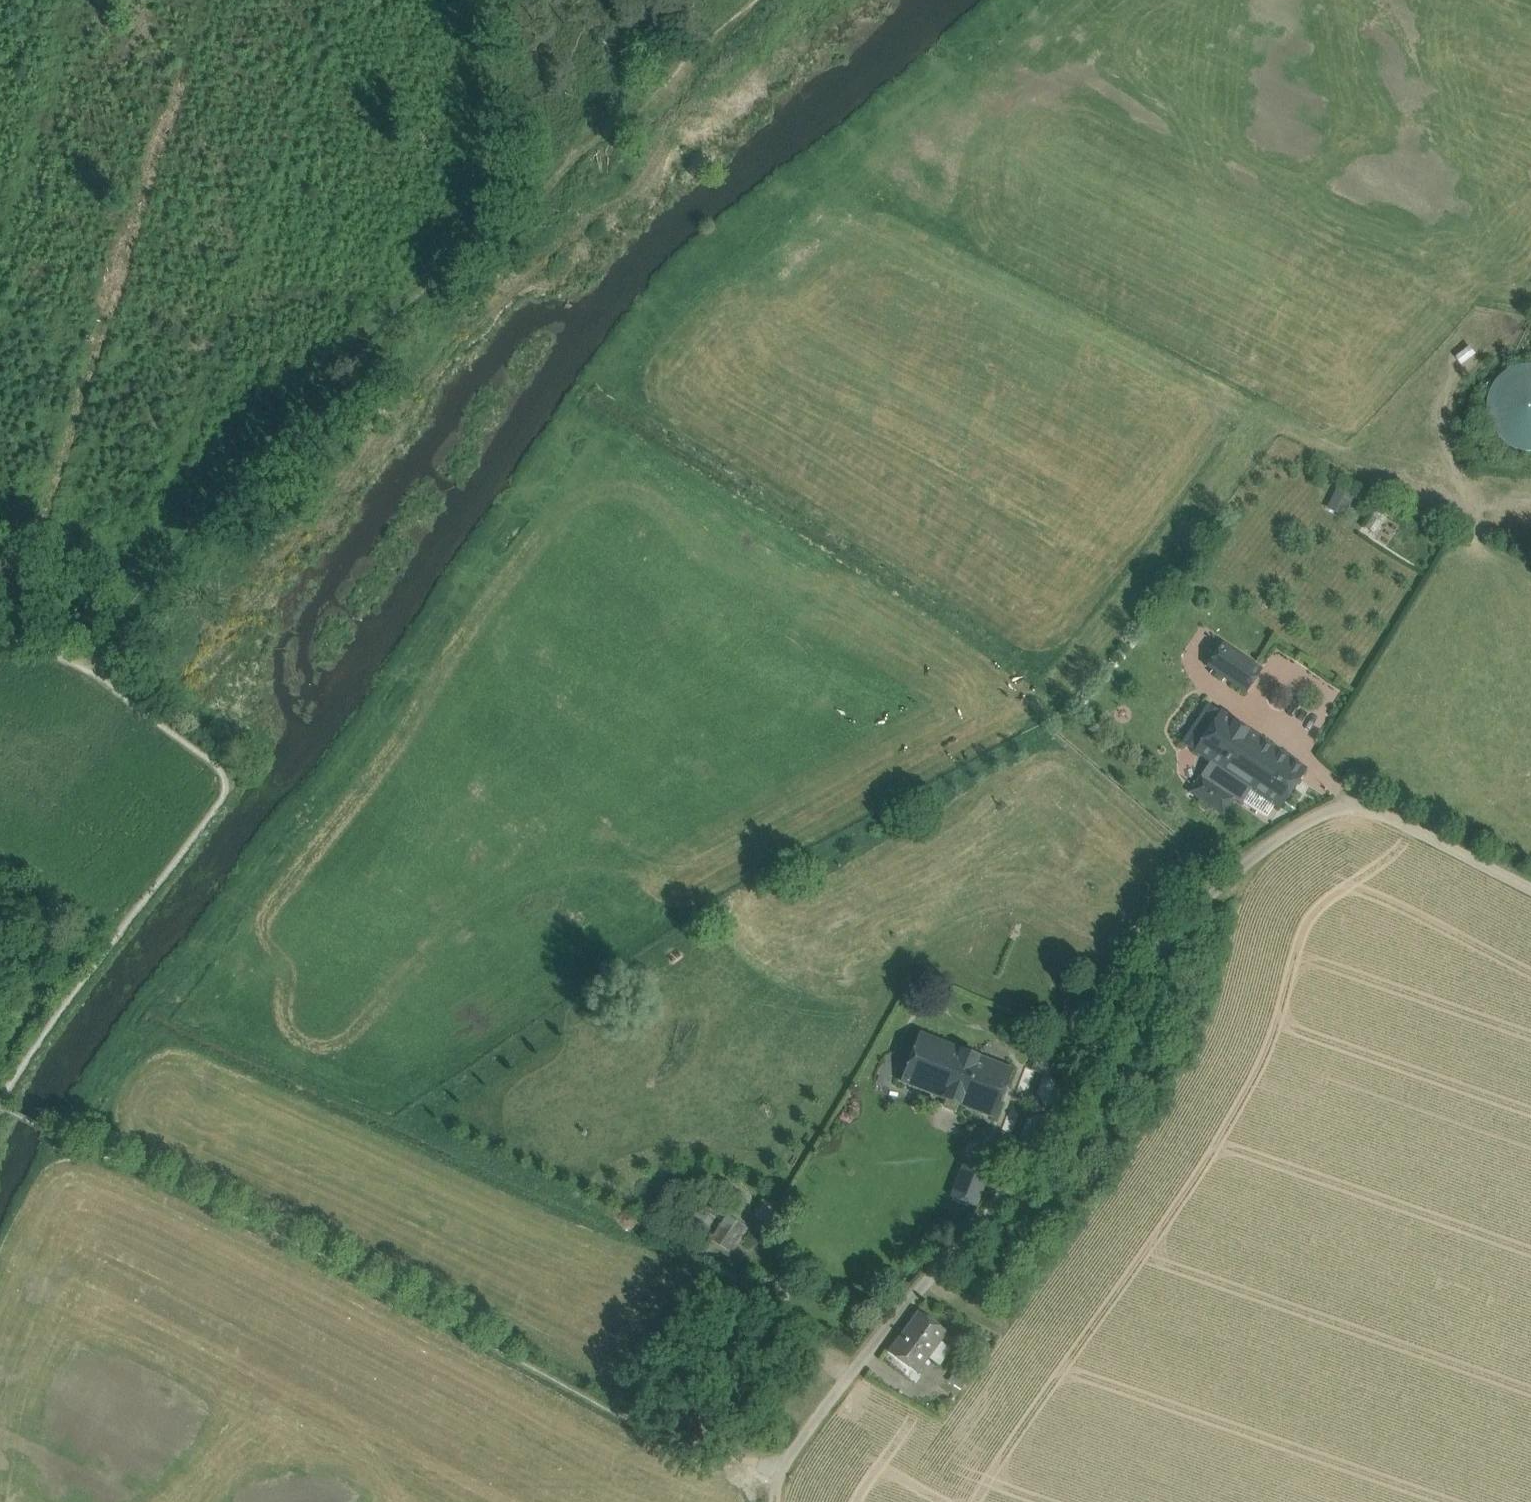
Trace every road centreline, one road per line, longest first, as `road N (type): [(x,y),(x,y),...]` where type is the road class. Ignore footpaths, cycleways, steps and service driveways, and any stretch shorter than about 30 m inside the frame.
road 1 (unclassified): [(778,1481),(800,1436),(1023,1169),(1181,920),(1313,815),(1356,799),(1530,890)]
road 2 (track): [(755,0),(506,232),(356,347),(85,667)]

